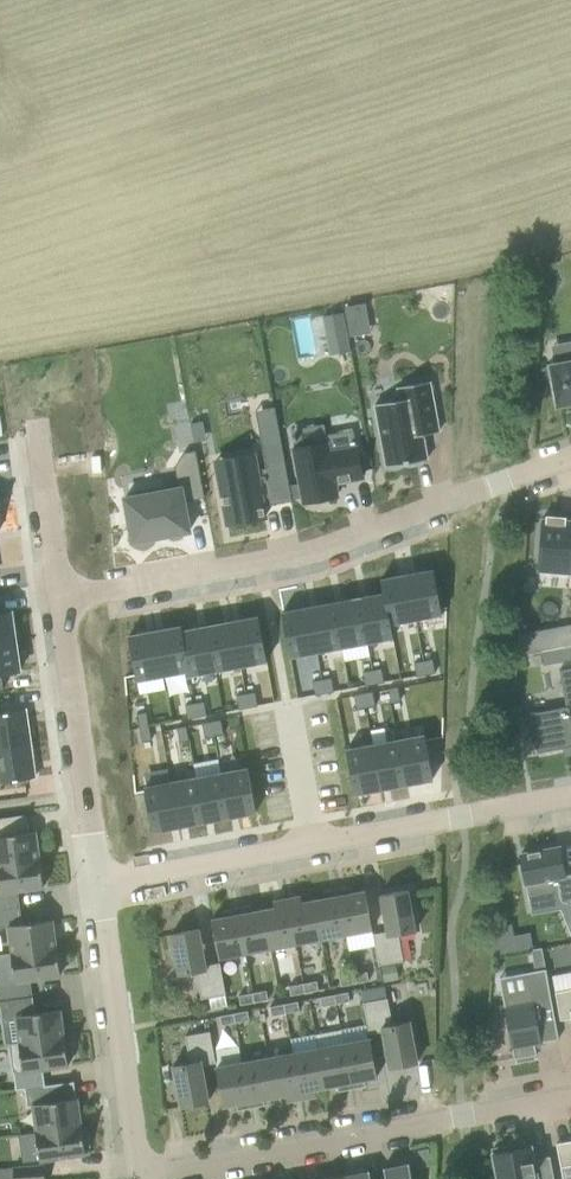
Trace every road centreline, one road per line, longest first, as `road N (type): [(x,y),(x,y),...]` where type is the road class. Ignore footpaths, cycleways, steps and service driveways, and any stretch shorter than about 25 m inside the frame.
road 1 (residential): [(570,462),(341,547),(65,607)]
road 2 (residential): [(100,885),(570,800)]
road 3 (residential): [(570,1098),(157,1178)]
road 4 (residential): [(100,885),(139,1178)]
road 5 (residential): [(65,607),(100,885)]

